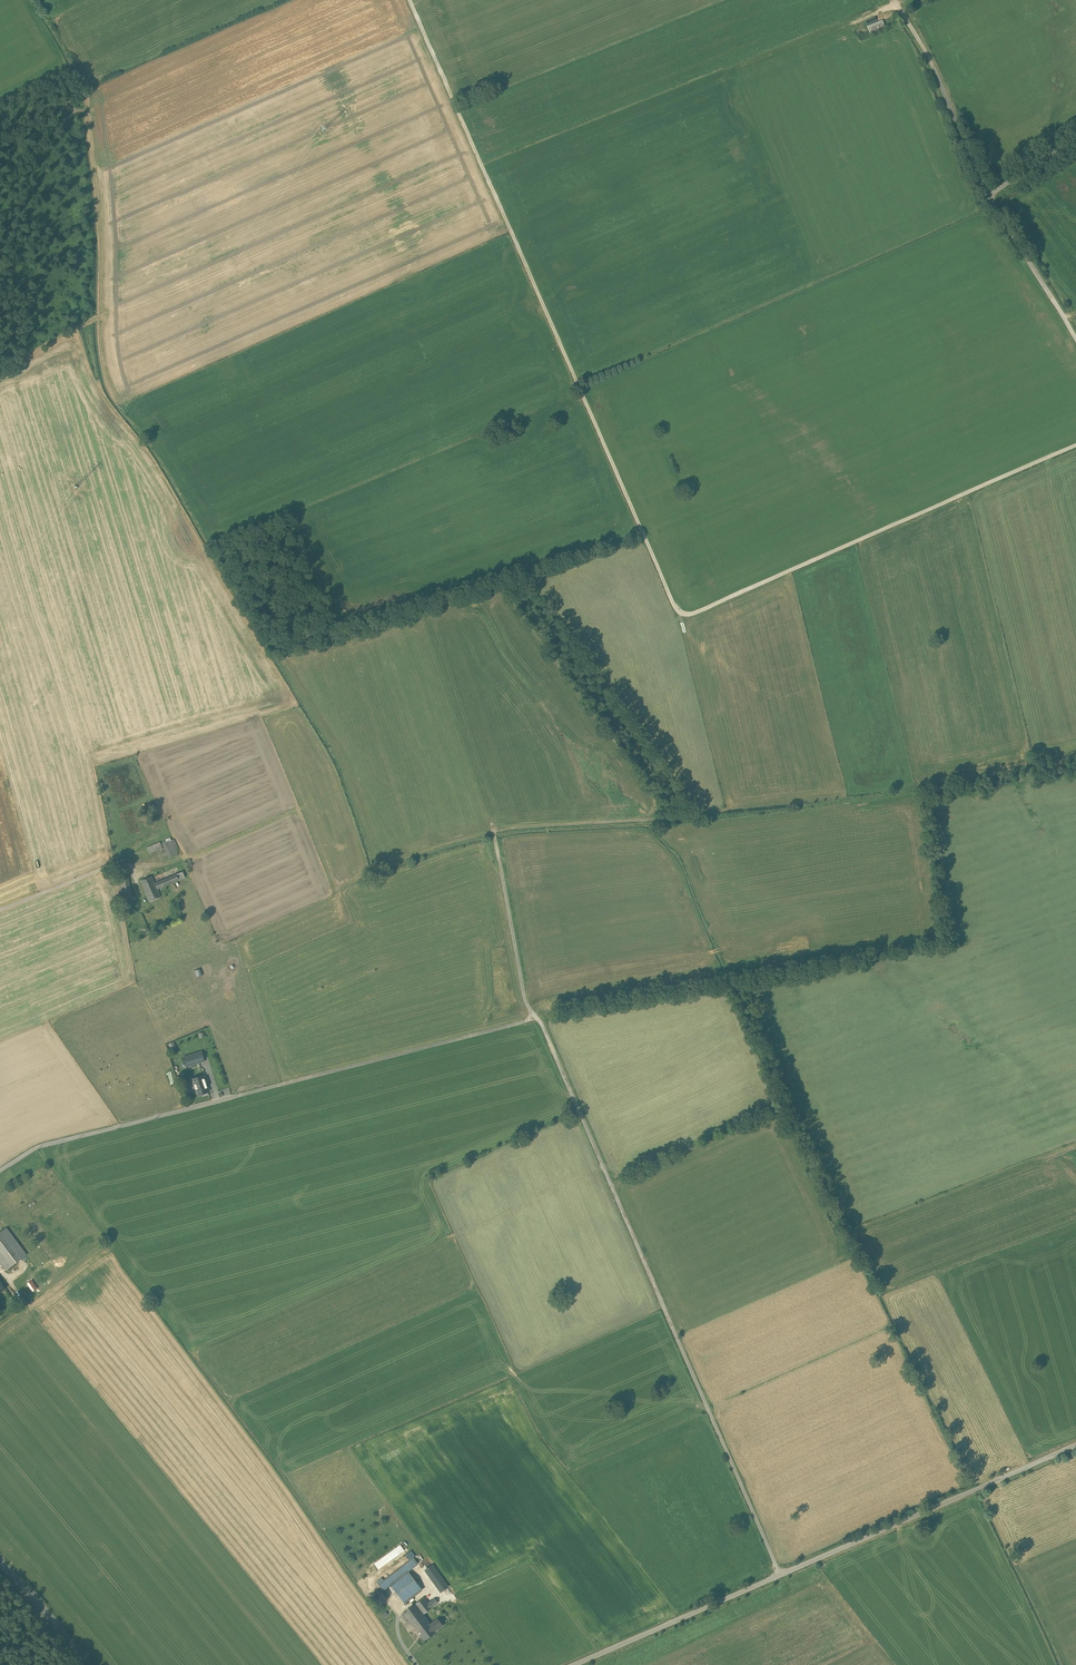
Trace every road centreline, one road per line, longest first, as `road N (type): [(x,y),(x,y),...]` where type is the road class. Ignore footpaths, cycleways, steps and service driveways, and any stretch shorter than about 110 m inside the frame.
road 1 (unclassified): [(0,1170),(36,1147),(539,1019),(781,1575)]
road 2 (track): [(410,0),(681,613),(1075,445)]
road 3 (unclassified): [(781,1575),(1075,1446)]
road 4 (unclassified): [(1075,140),(990,196),(894,0)]
road 5 (unclassified): [(575,1664),(781,1575)]
road 6 (track): [(534,1019),(495,840)]
road 7 (track): [(1075,339),(990,196)]
road 8 (track): [(0,910),(111,866),(140,867)]
road 9 (tertiary): [(86,1664),(0,1567)]

